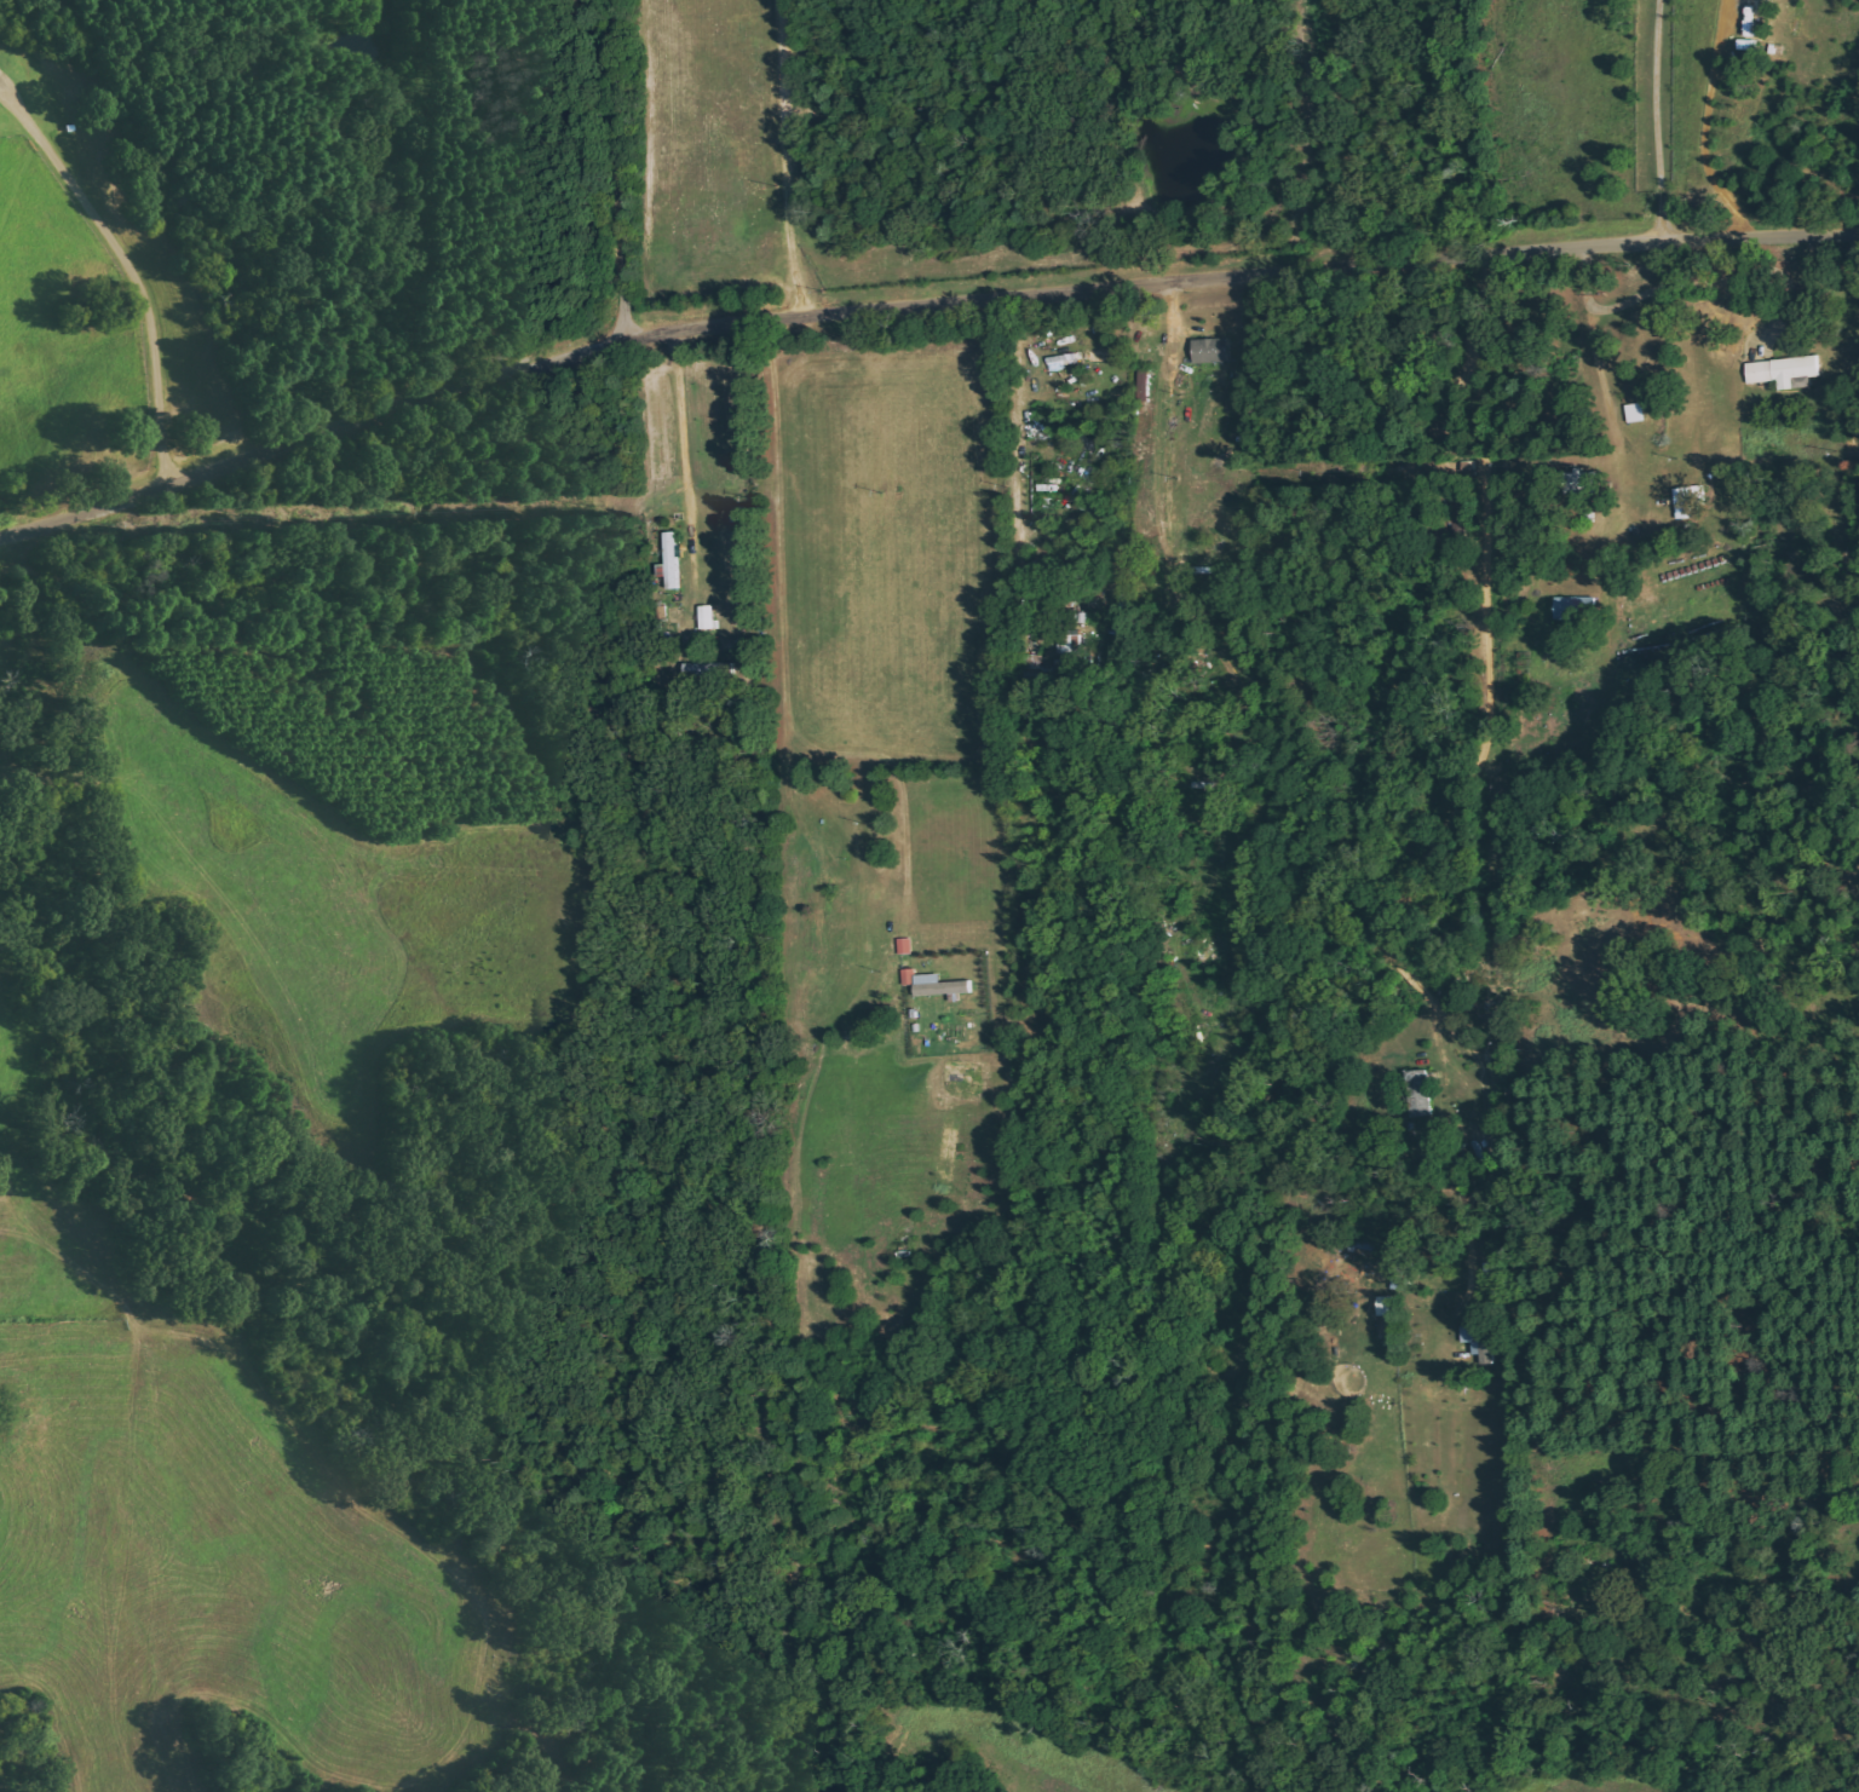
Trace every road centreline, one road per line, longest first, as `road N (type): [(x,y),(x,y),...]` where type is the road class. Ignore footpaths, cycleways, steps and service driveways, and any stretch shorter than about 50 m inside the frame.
road 1 (residential): [(0,535),(536,363),(695,327),(1356,261),(1858,233)]
road 2 (residential): [(625,339),(599,174),(601,0)]

